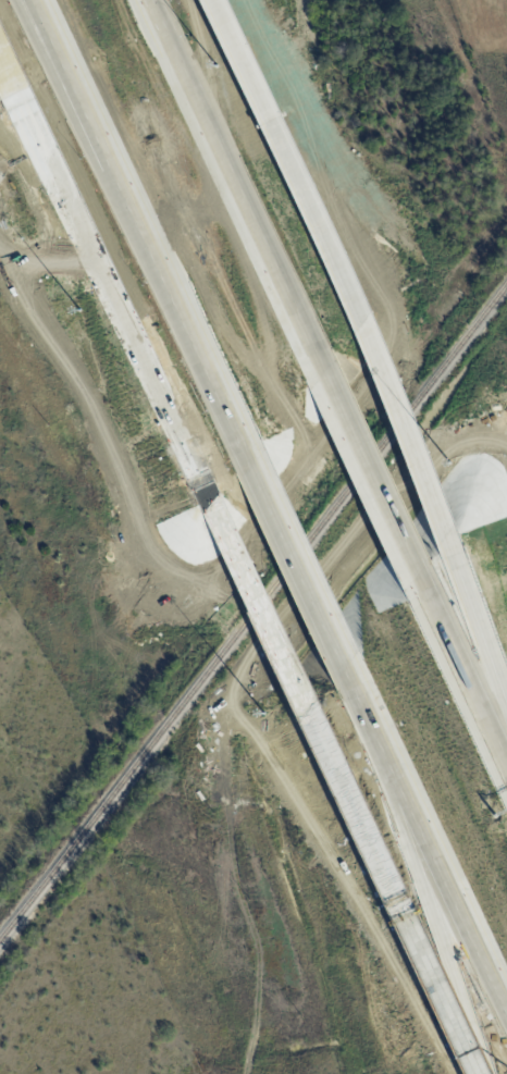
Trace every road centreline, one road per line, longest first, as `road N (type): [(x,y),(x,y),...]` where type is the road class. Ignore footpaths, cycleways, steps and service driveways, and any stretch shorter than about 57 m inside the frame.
road 1 (motorway): [(28,0),(245,442)]
road 2 (motorway): [(0,63),(210,492)]
road 3 (motorway): [(324,360),(147,0)]
road 4 (motorway): [(321,727),(477,1073)]
road 5 (motorway): [(385,752),(489,1073)]
road 6 (motorway): [(349,295),(210,0)]
road 7 (motorway): [(385,752),(506,1001)]
road 8 (motorway): [(448,551),(349,295)]
road 9 (motorway): [(245,442),(354,686)]
road 10 (motorway): [(210,492),(321,727)]
road 11 (motorway): [(432,580),(324,360)]
road 12 (motorway): [(506,746),(432,580)]
road 13 (motorway): [(506,714),(448,551)]

